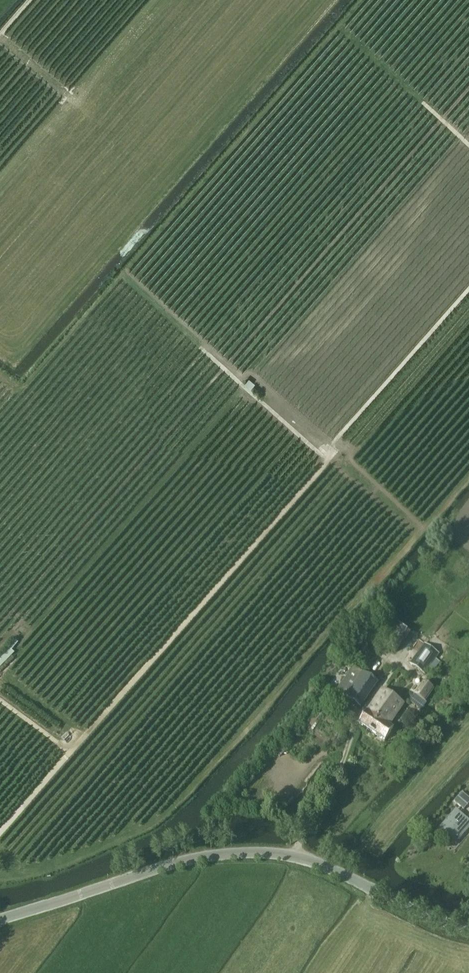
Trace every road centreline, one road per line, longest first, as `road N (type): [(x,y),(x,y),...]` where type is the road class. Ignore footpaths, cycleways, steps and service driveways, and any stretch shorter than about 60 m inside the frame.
road 1 (track): [(0,834),(336,447)]
road 2 (unclassified): [(468,929),(333,868),(269,853),(176,863),(0,919)]

